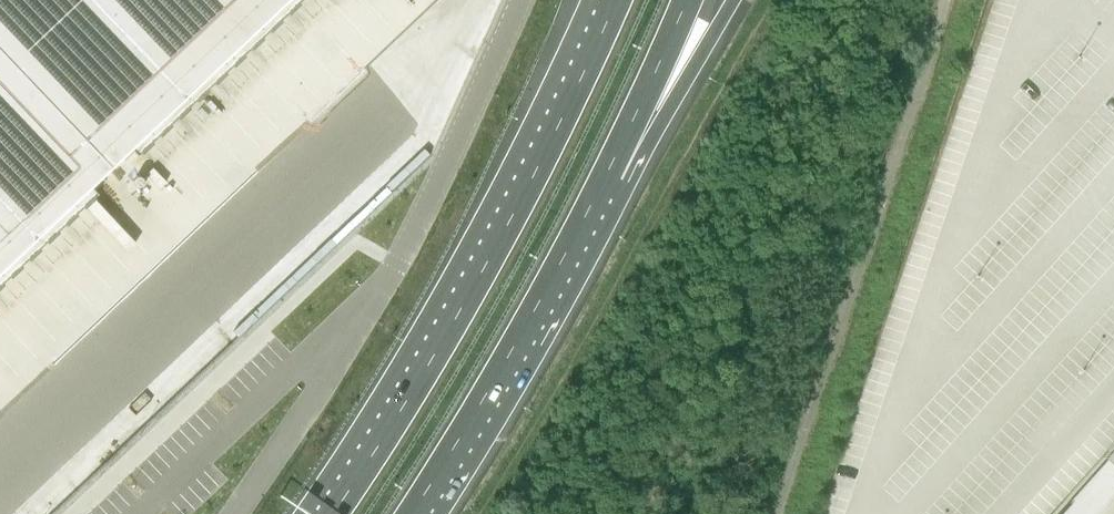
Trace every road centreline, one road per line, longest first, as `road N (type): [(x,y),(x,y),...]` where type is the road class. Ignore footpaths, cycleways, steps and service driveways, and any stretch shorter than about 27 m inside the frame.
road 1 (trunk): [(617,0),(524,199),(334,513)]
road 2 (unclassified): [(770,513),(941,0)]
road 3 (trunk): [(418,513),(538,317),(611,175)]
road 4 (trunk): [(611,175),(734,0)]
road 5 (trunk): [(611,175),(686,0)]

